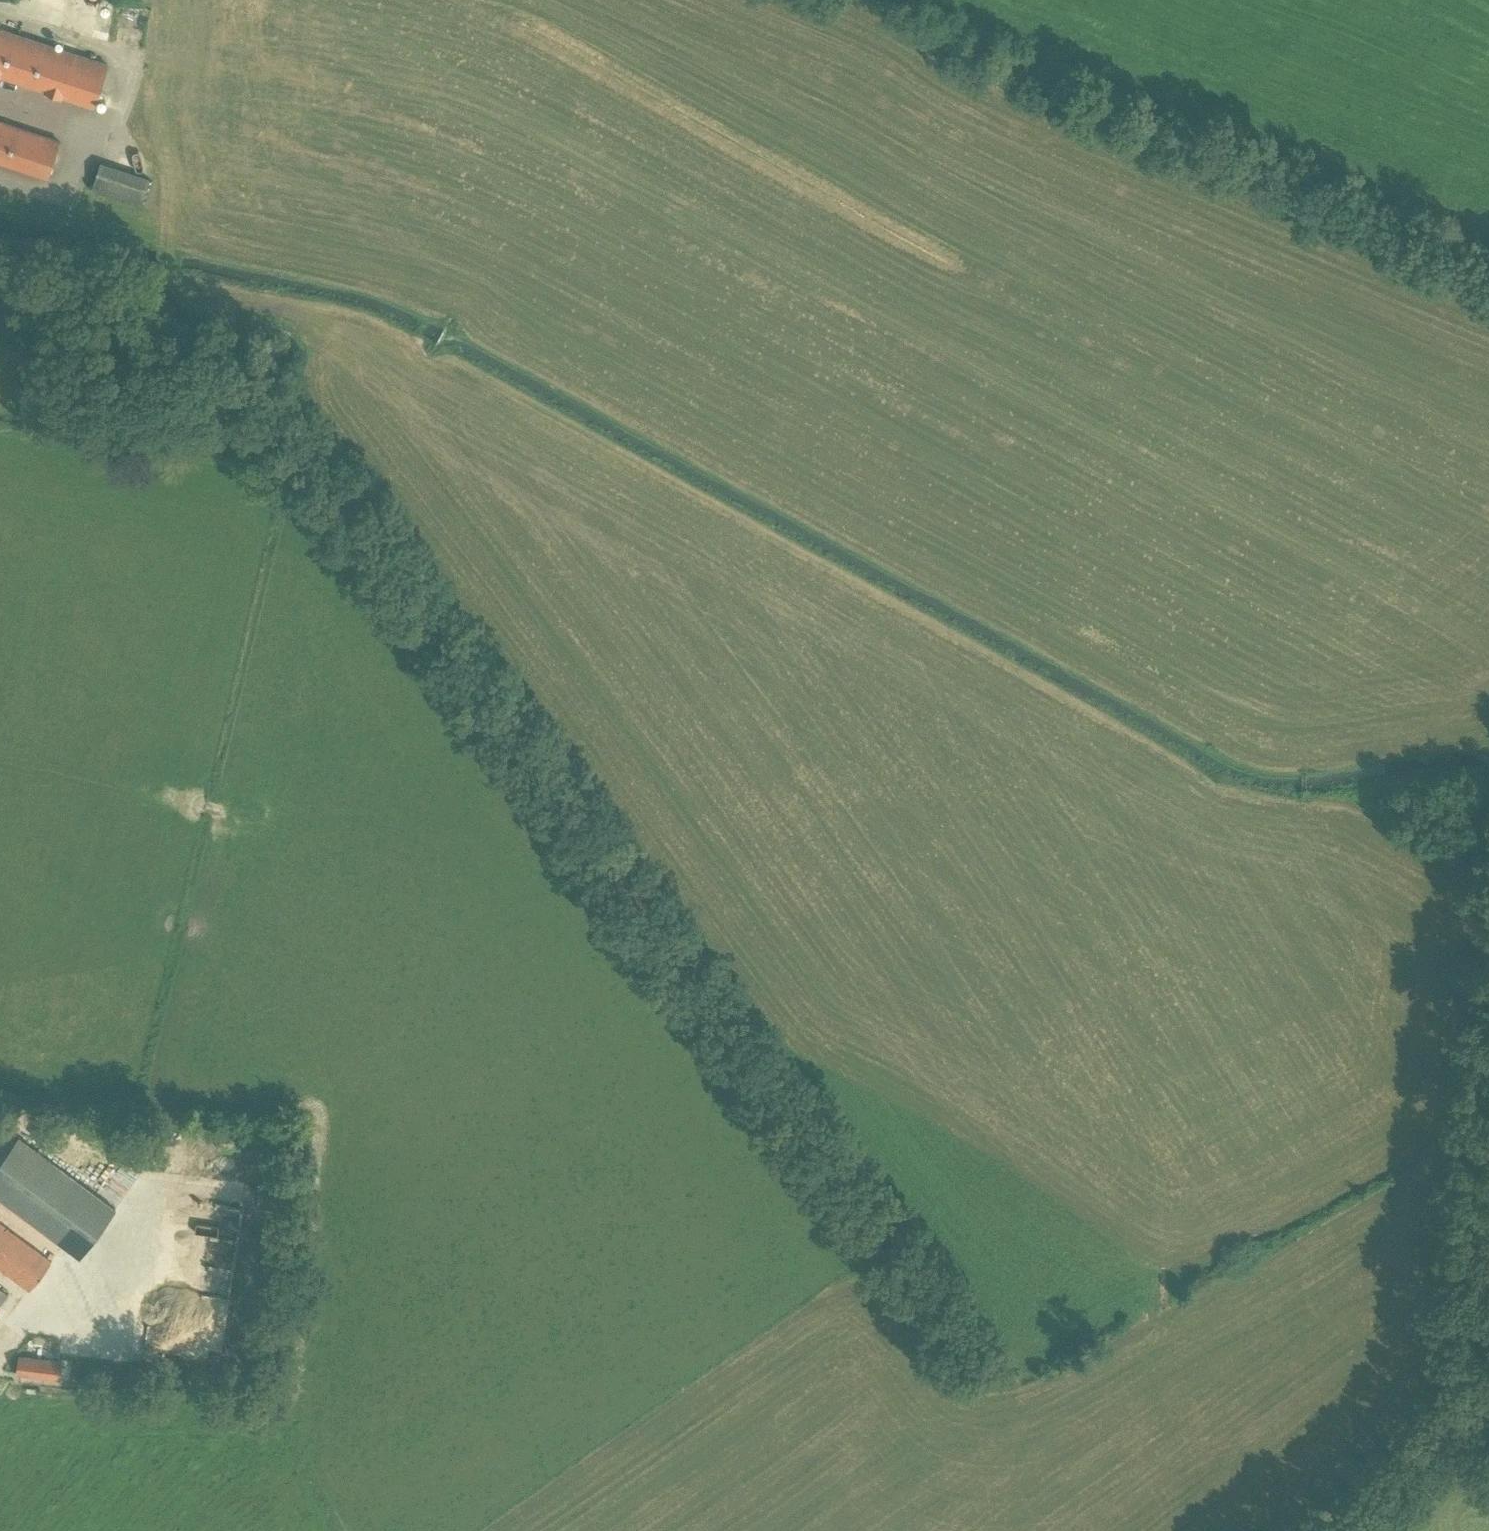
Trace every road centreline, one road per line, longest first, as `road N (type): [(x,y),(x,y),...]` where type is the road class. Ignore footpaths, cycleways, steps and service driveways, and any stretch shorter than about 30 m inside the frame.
road 1 (track): [(1488,1398),(1317,1530)]

